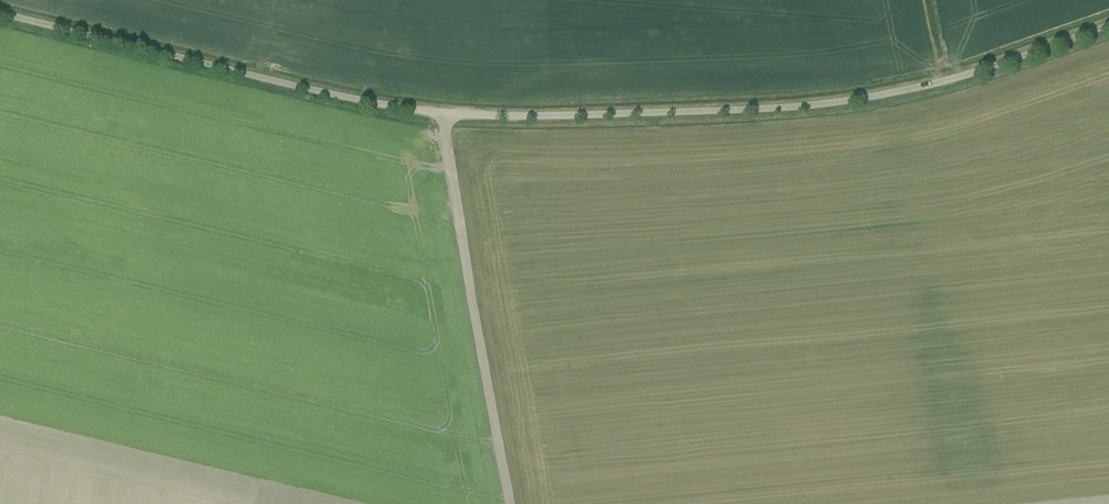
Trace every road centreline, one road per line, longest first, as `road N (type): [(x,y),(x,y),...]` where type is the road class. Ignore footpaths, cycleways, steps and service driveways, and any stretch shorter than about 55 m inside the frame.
road 1 (unclassified): [(0,15),(374,104),(521,117),(867,98),(960,77),(1108,25)]
road 2 (track): [(508,503),(442,113)]

